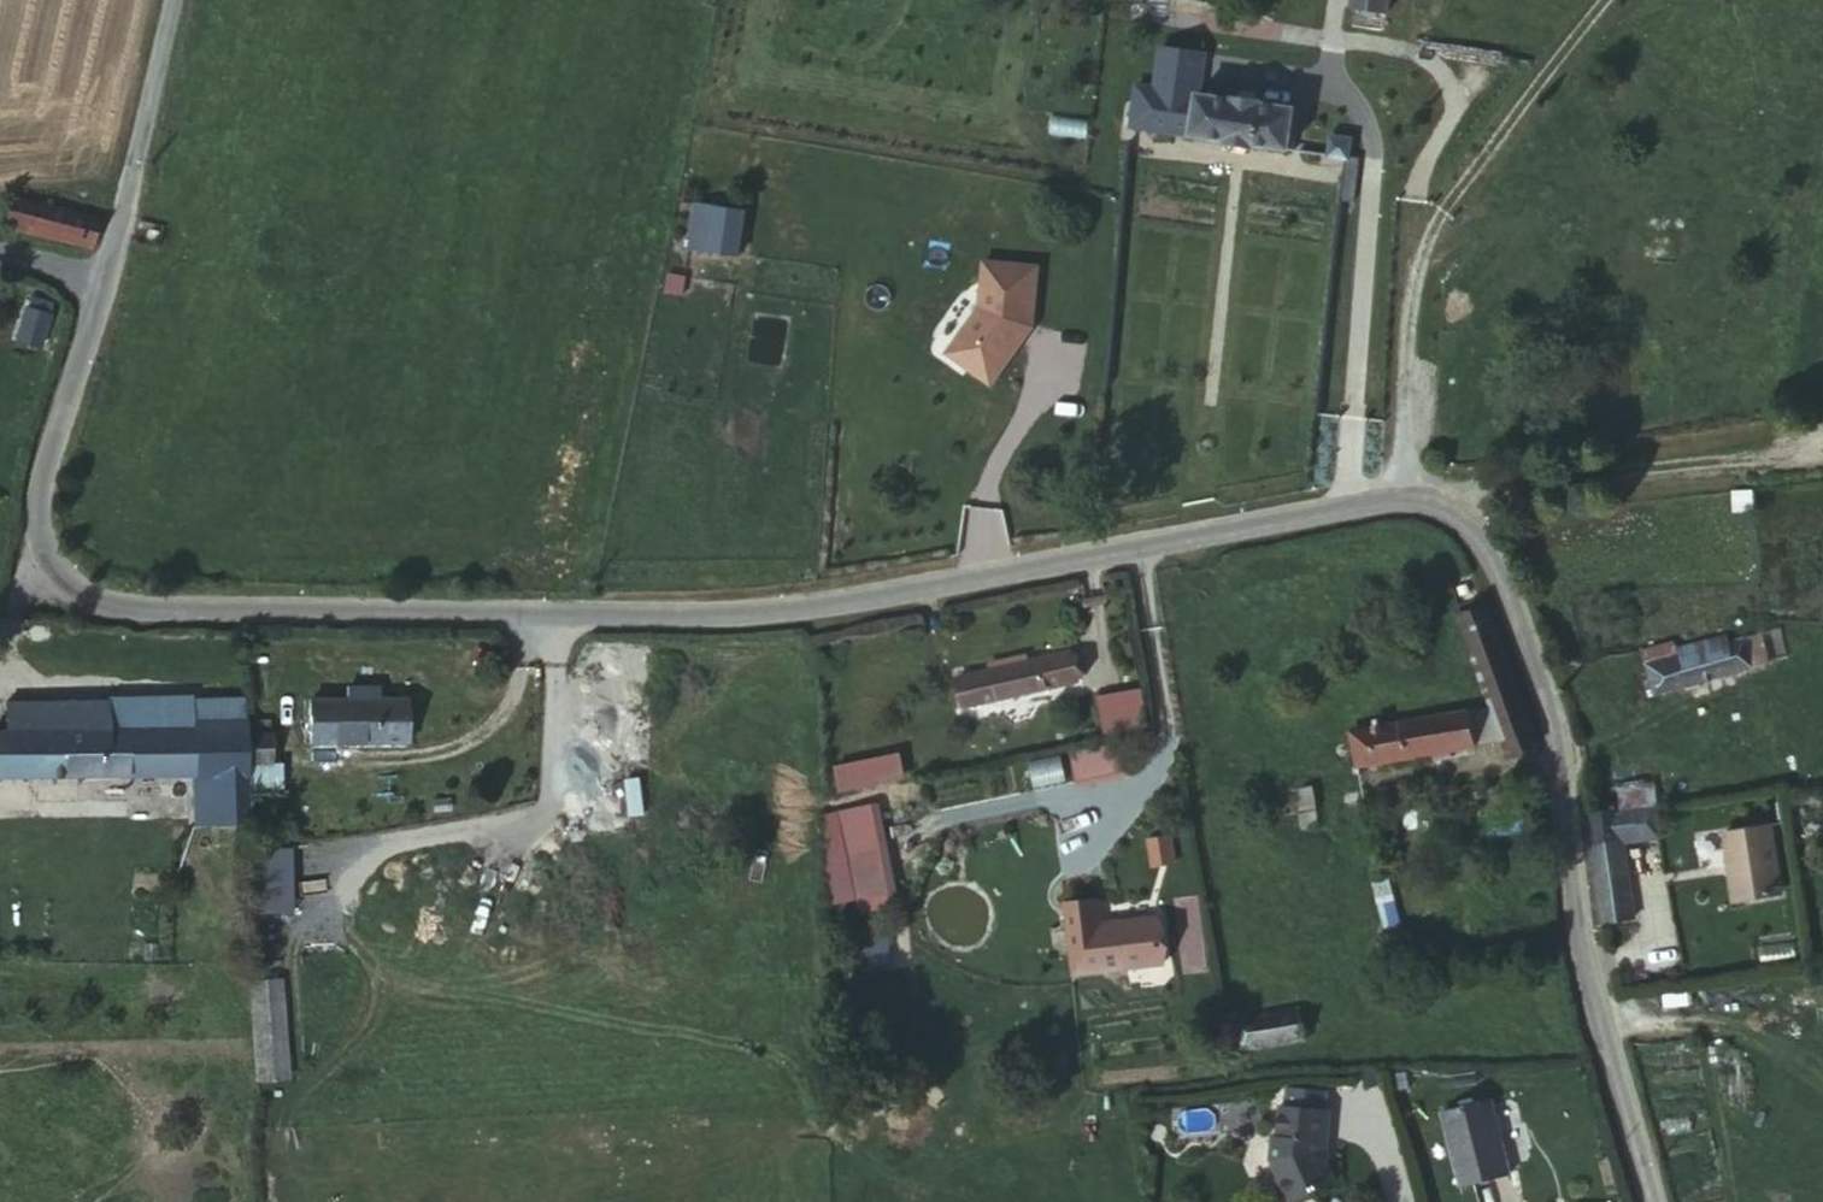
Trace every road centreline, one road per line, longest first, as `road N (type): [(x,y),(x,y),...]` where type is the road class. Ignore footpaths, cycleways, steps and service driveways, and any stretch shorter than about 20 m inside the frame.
road 1 (unclassified): [(101,275),(35,517),(61,583),(150,608),(561,617),(786,608),(1393,501),(1477,521),(1530,644),(1569,785),(1584,953),(1659,1201)]
road 2 (unclassified): [(166,0),(101,275)]

